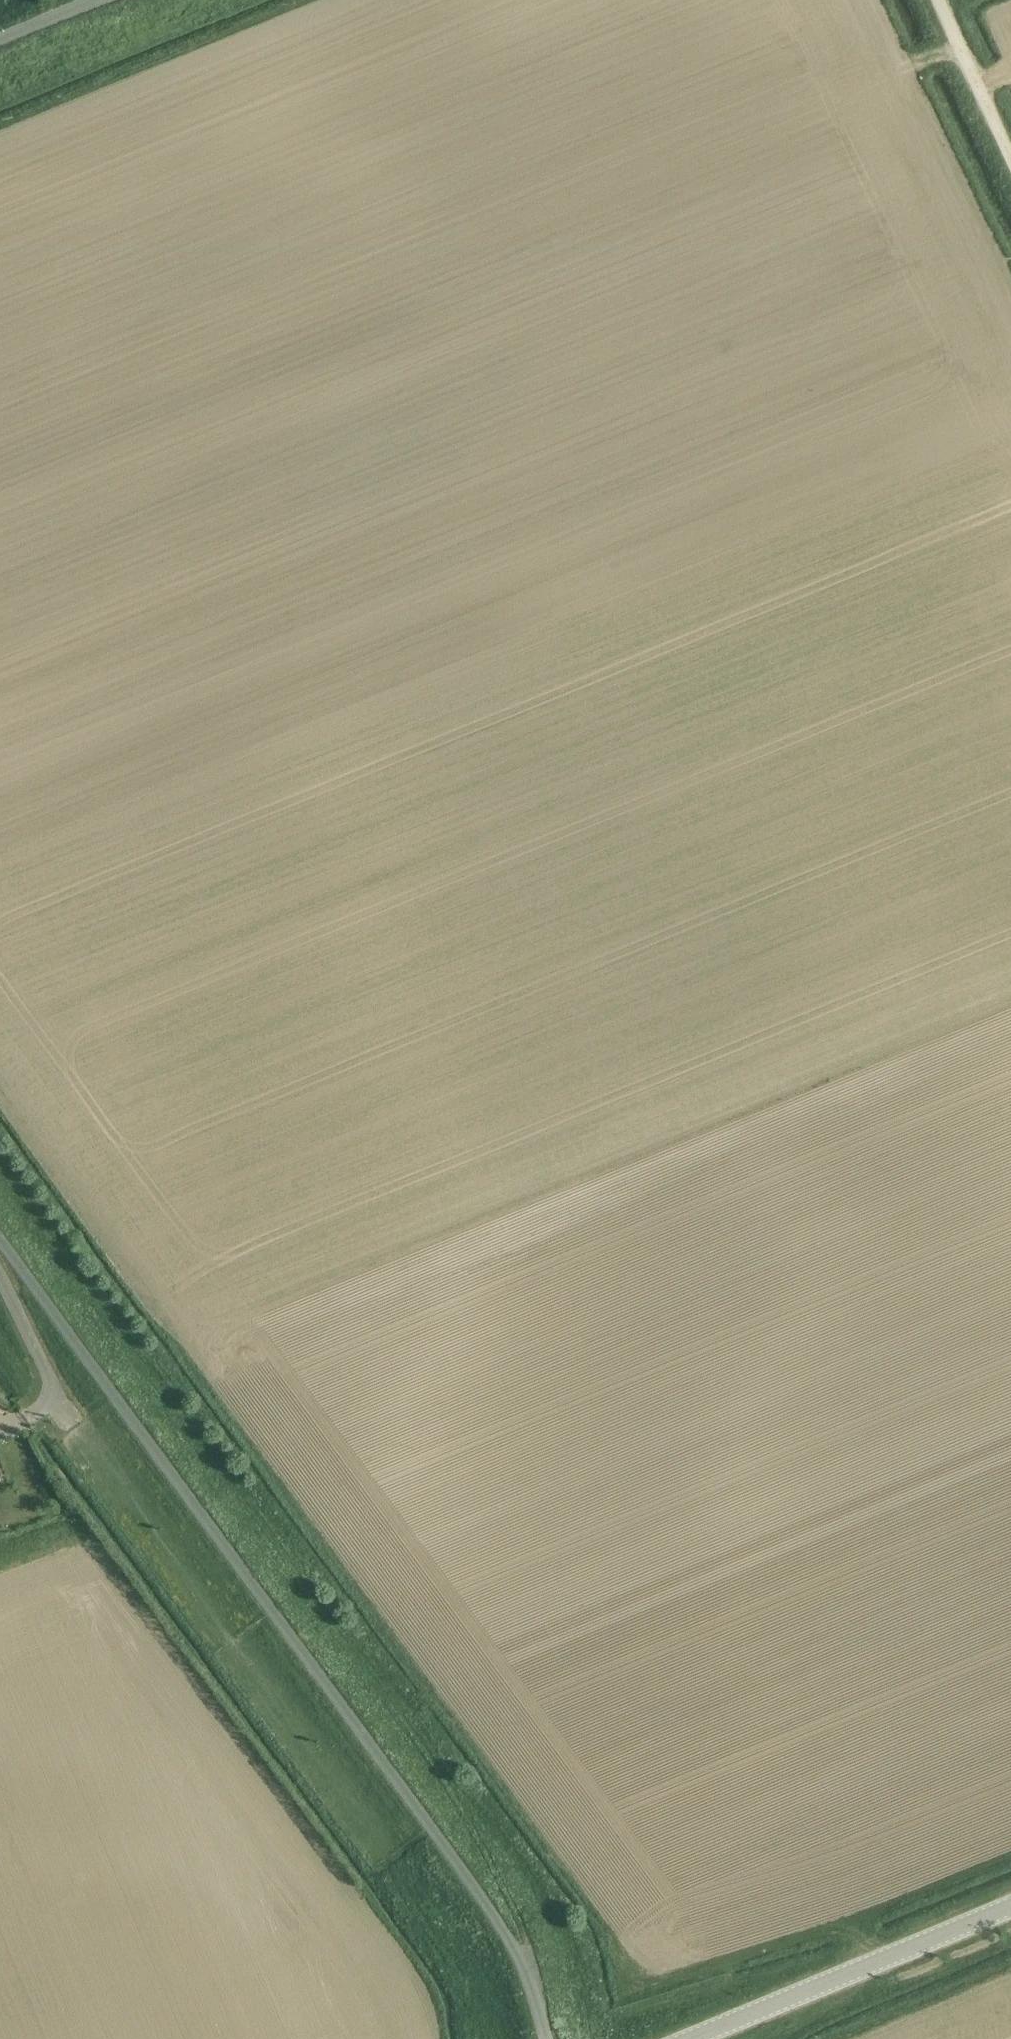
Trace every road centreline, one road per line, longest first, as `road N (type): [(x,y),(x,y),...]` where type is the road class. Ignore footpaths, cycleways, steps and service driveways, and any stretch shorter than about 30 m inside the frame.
road 1 (unclassified): [(543,2038),(529,1981),(472,1883),(0,1241)]
road 2 (unclassified): [(1010,1907),(690,2038)]
road 3 (unclassified): [(1010,165),(935,0)]

